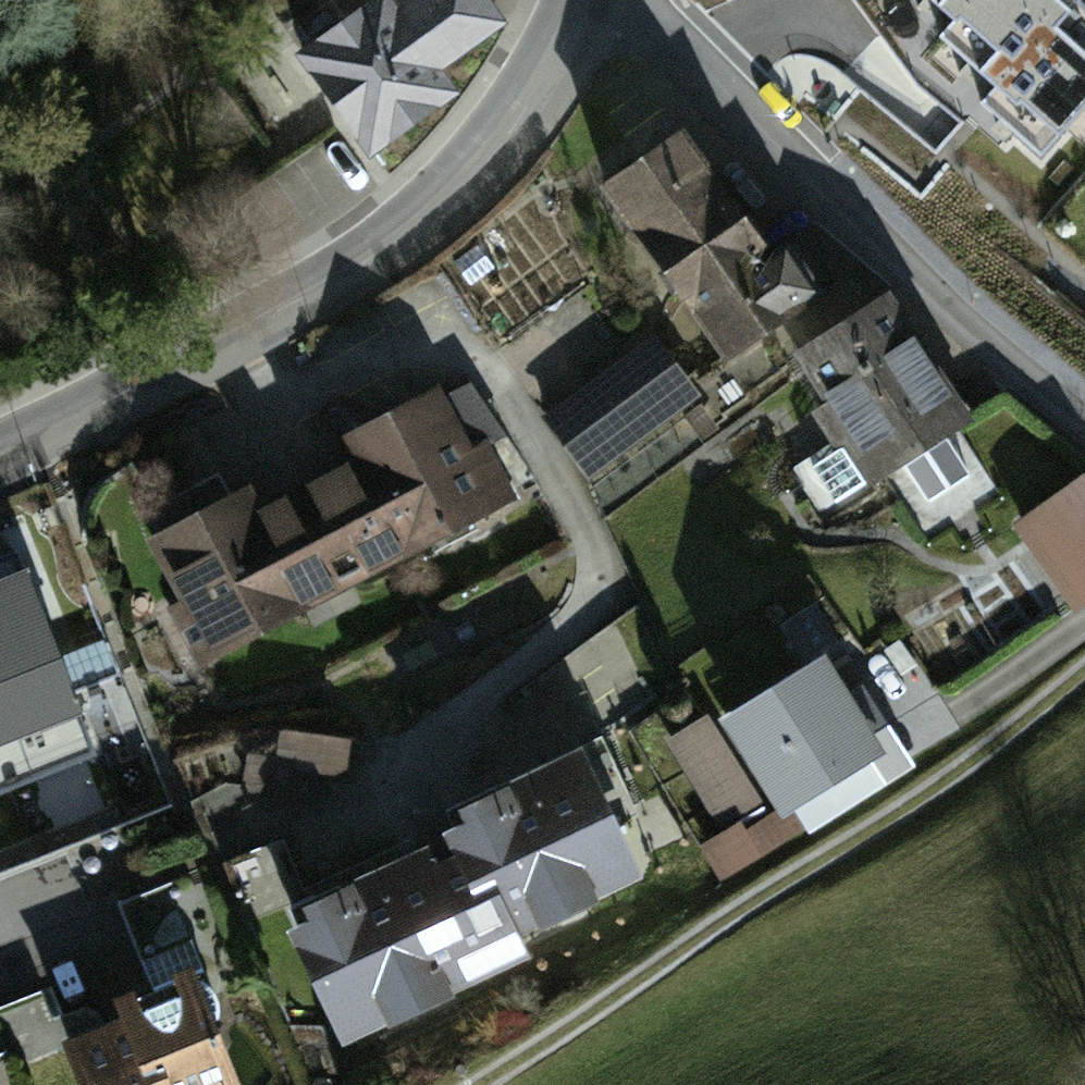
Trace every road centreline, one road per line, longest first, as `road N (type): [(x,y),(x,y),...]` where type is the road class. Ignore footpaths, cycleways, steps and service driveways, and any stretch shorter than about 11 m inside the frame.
road 1 (unclassified): [(208,351),(232,387),(281,384),(381,335),(447,349),(504,426),(549,513),(570,581),(375,747),(405,814)]
road 2 (track): [(1084,641),(988,720),(452,1084)]
road 3 (unclassified): [(1084,438),(687,74),(617,0)]
road 4 (tertiary): [(208,351),(411,232),(486,162),(542,83),(581,0)]
road 5 (tertiary): [(0,450),(208,351)]
road 6 (unclassified): [(1084,618),(936,722)]

